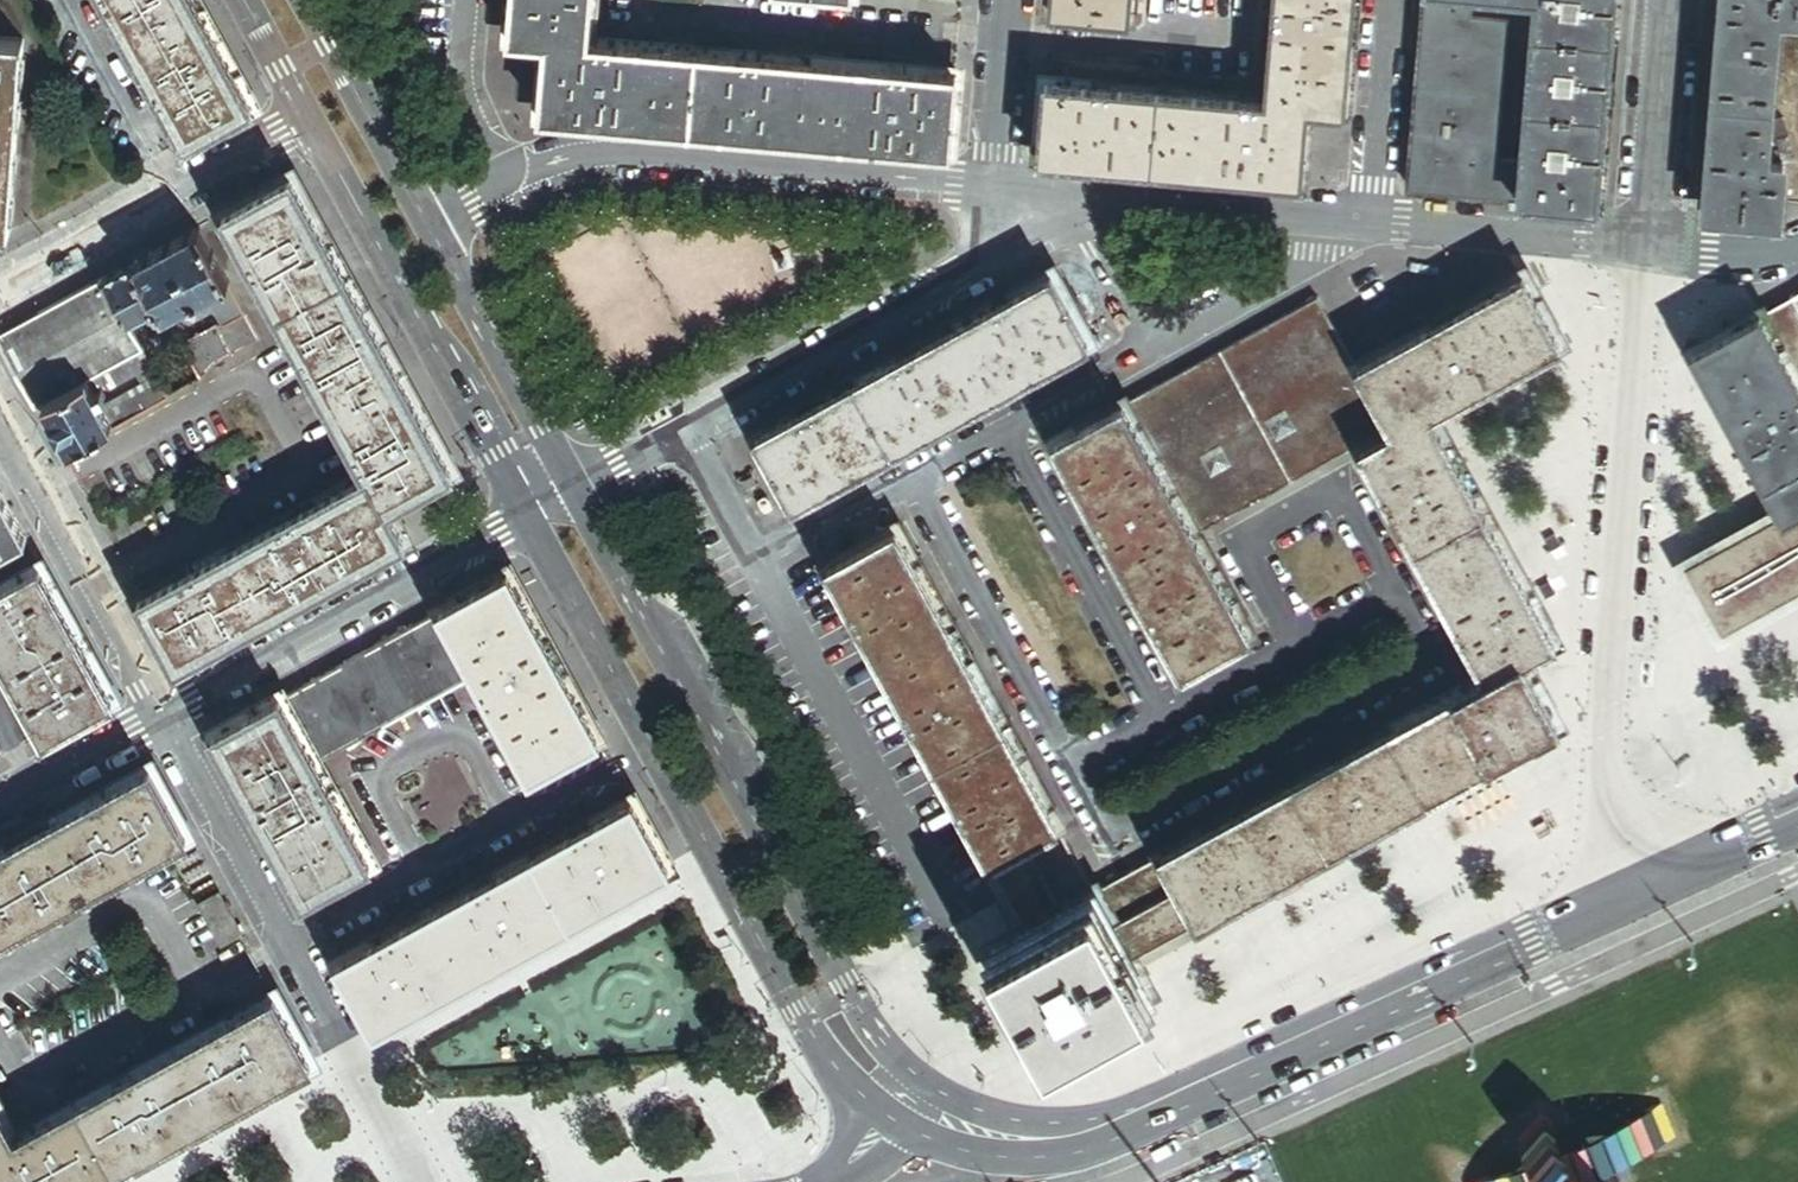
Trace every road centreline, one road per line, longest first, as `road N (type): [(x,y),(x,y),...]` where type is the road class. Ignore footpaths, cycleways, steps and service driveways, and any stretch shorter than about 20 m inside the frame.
road 1 (primary): [(908,1103),(995,1135),(1050,1142),(1104,1134),(1650,898)]
road 2 (secondary): [(1650,898),(1625,839),(1611,771),(1648,248)]
road 3 (primary): [(530,516),(799,1014),(812,1034),(853,1054)]
road 4 (primary): [(853,1054),(848,986),(577,491)]
road 5 (residential): [(428,221),(510,175),(583,155),(996,187)]
road 6 (residential): [(577,491),(961,277),(1076,195)]
road 7 (primary): [(314,122),(530,516)]
road 8 (residential): [(530,516),(170,715)]
road 9 (residential): [(170,715),(344,1048)]
road 10 (residential): [(314,122),(0,293)]
road 11 (residential): [(0,411),(170,715)]
road 12 (primary): [(577,491),(428,221)]
road 13 (residential): [(1372,222),(1076,195)]
road 14 (residential): [(1648,248),(1372,222)]
road 15 (primary): [(428,221),(307,0)]
road 16 (secondary): [(1669,0),(1648,248)]
road 17 (residential): [(1391,0),(1372,222)]
road 18 (residential): [(170,715),(0,806)]
road 19 (residential): [(1011,0),(996,187)]
road 20 (primary): [(1650,898),(1797,831)]
road 21 (residential): [(1797,252),(1785,259),(1648,248)]
road 22 (residential): [(344,1048),(407,1181)]
road 23 (primary): [(246,0),(314,122)]
road 24 (residential): [(908,1103),(804,1181)]

